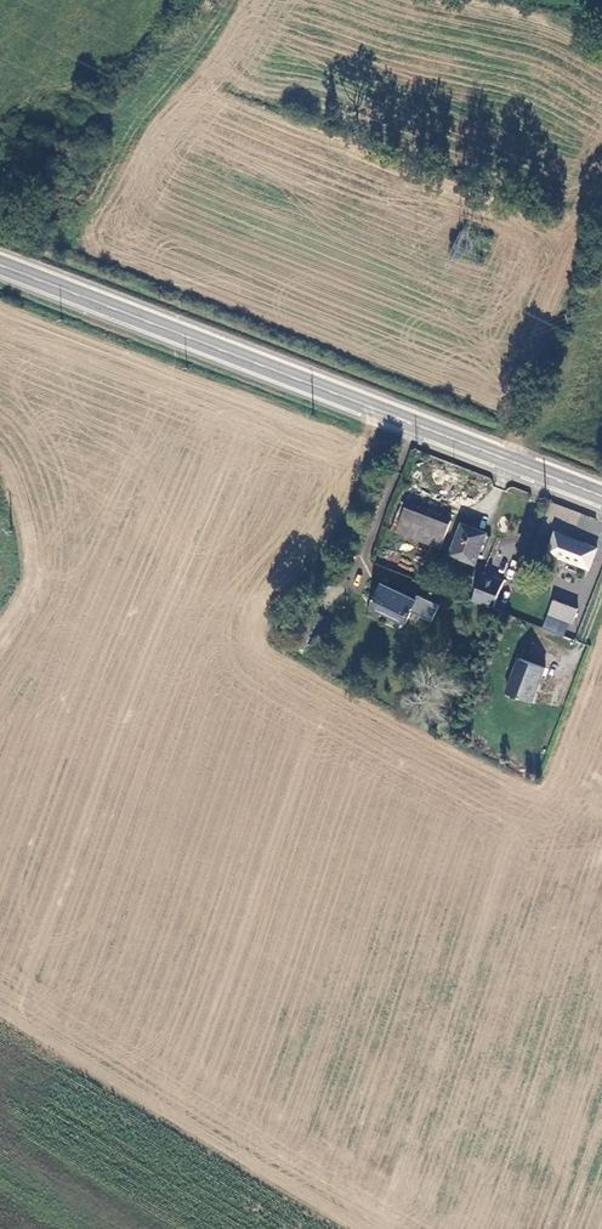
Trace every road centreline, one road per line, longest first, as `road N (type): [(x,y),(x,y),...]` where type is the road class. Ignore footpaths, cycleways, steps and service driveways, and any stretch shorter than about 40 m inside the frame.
road 1 (primary): [(0,269),(601,498)]

